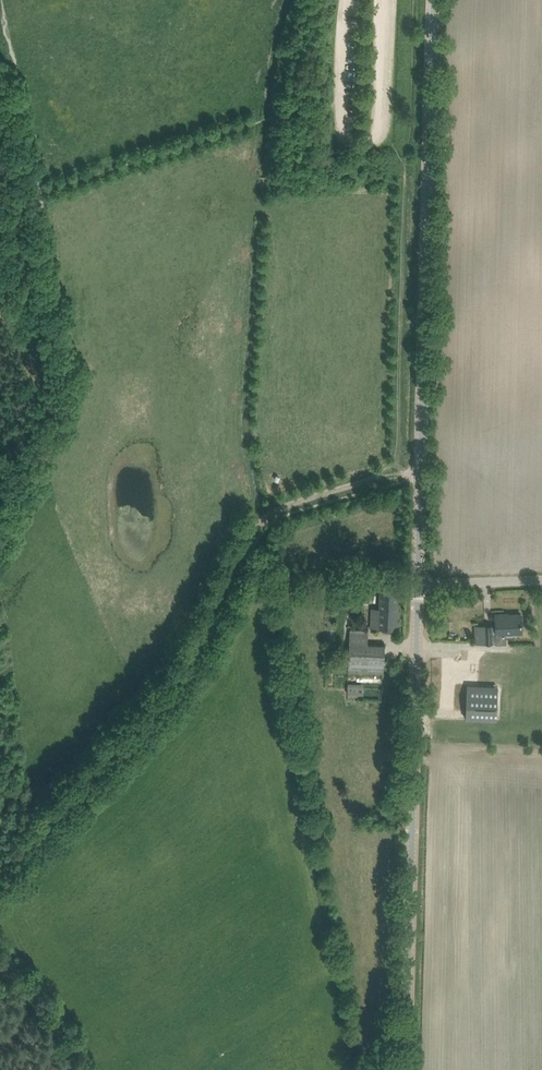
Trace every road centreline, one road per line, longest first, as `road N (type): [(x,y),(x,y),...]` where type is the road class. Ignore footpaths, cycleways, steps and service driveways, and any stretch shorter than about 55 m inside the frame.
road 1 (track): [(0,859),(167,686),(262,513),(420,466)]
road 2 (tertiary): [(418,590),(436,0)]
road 3 (tertiary): [(403,1069),(418,590)]
road 4 (unclassified): [(418,590),(541,583)]

